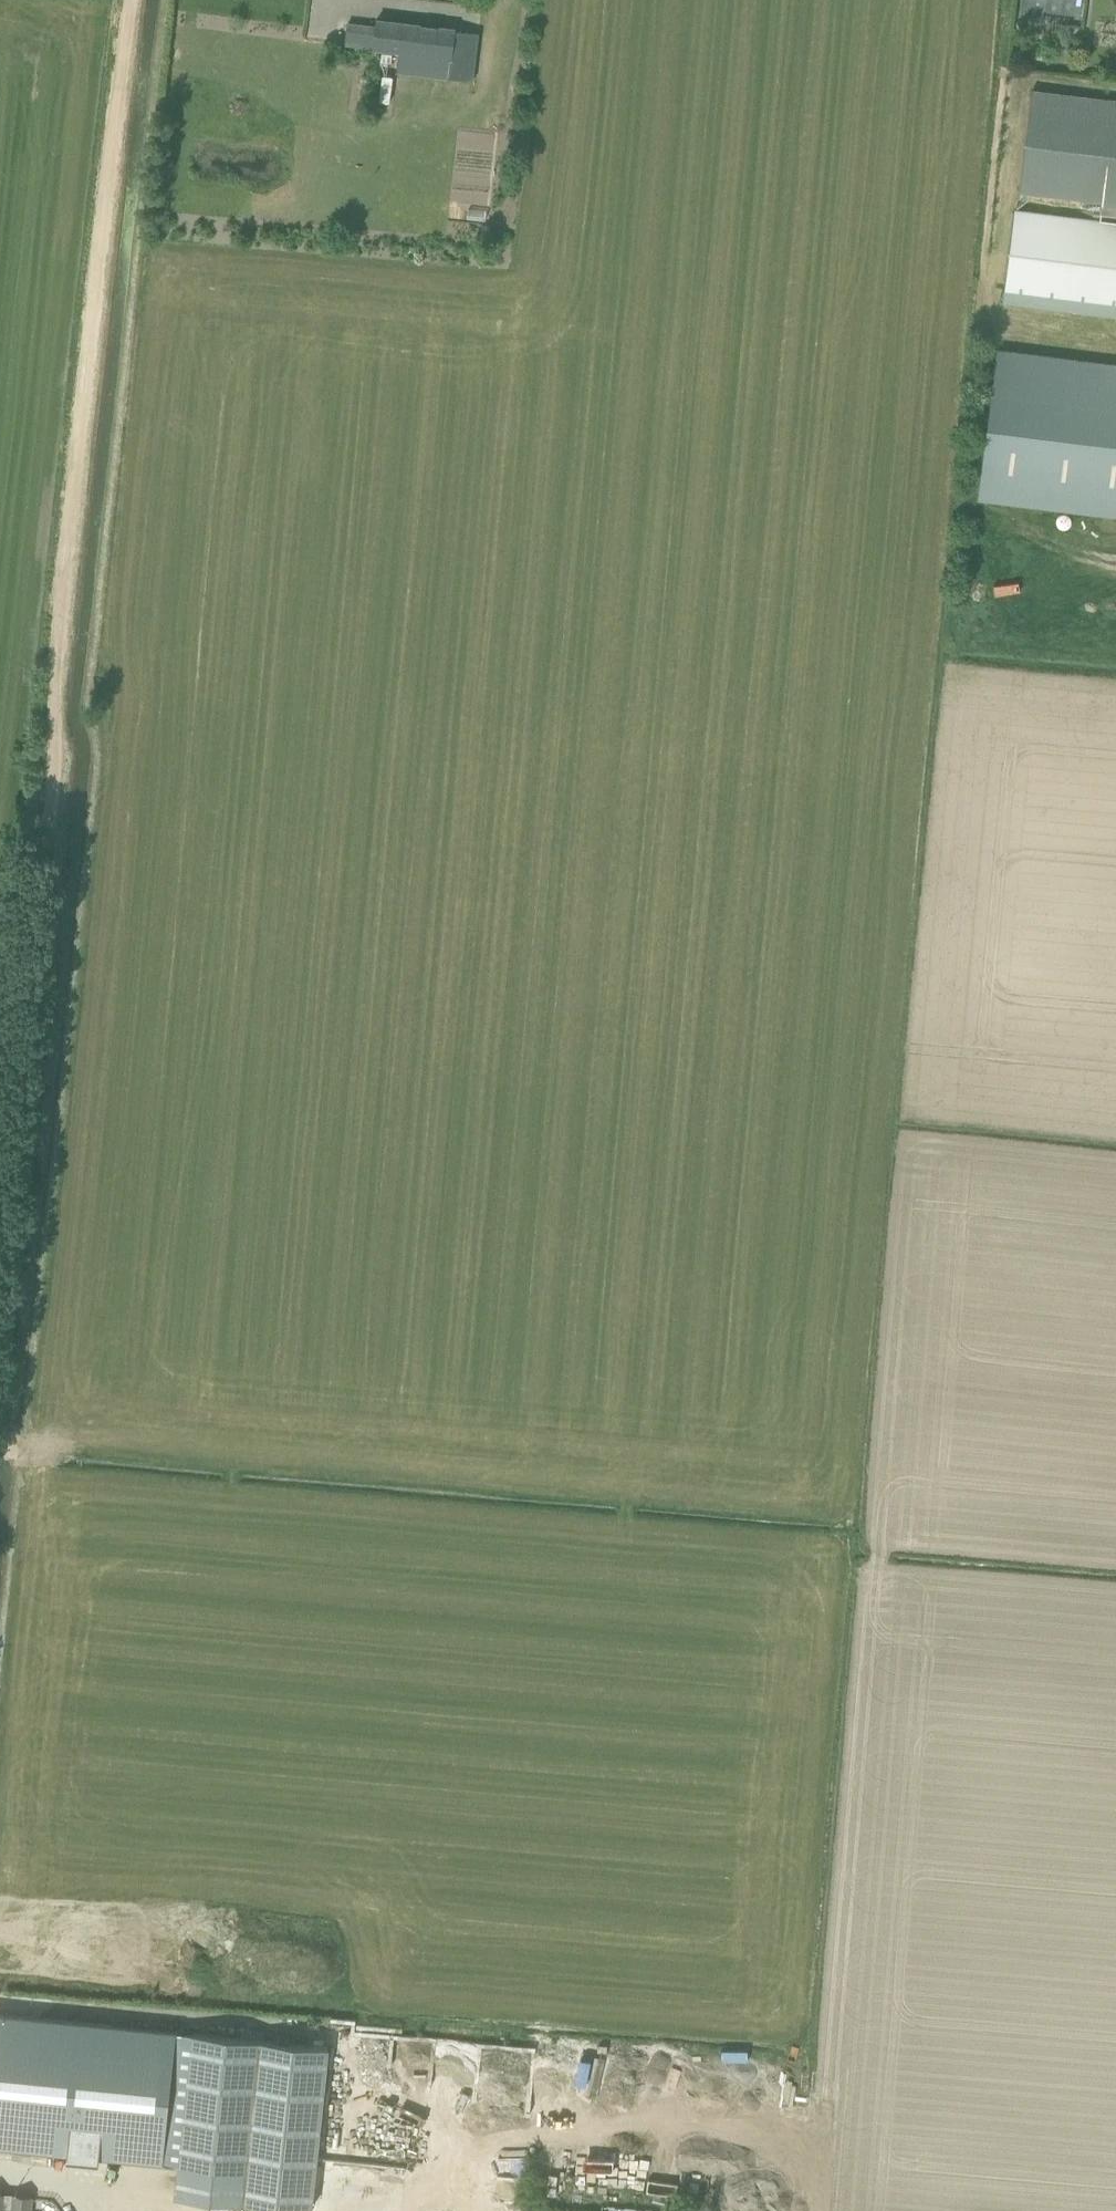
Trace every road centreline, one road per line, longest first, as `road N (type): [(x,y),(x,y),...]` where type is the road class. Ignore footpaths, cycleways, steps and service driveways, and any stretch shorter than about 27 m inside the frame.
road 1 (track): [(0,1308),(48,863),(58,654),(137,0)]

